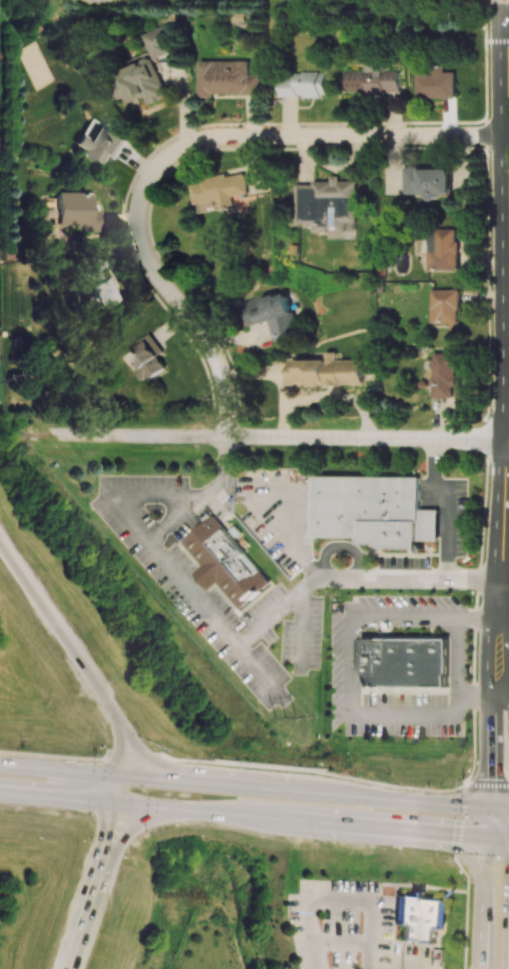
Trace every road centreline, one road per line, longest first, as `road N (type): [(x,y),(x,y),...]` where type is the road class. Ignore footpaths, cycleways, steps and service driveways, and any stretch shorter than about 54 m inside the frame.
road 1 (residential): [(226,440),(217,356),(139,247),(141,202),(153,175),(190,144),(232,136),(504,134)]
road 2 (primary): [(0,794),(484,837)]
road 3 (residential): [(67,433),(508,441)]
road 4 (tertiary): [(502,11),(507,441)]
road 5 (tertiary): [(507,441),(490,580),(484,837)]
road 6 (primary): [(486,808),(181,781)]
road 7 (motorway): [(119,725),(0,546)]
road 8 (motorway): [(71,968),(123,834),(181,811)]
road 9 (primary): [(181,781),(0,765)]
road 10 (tertiary): [(484,837),(479,968)]

